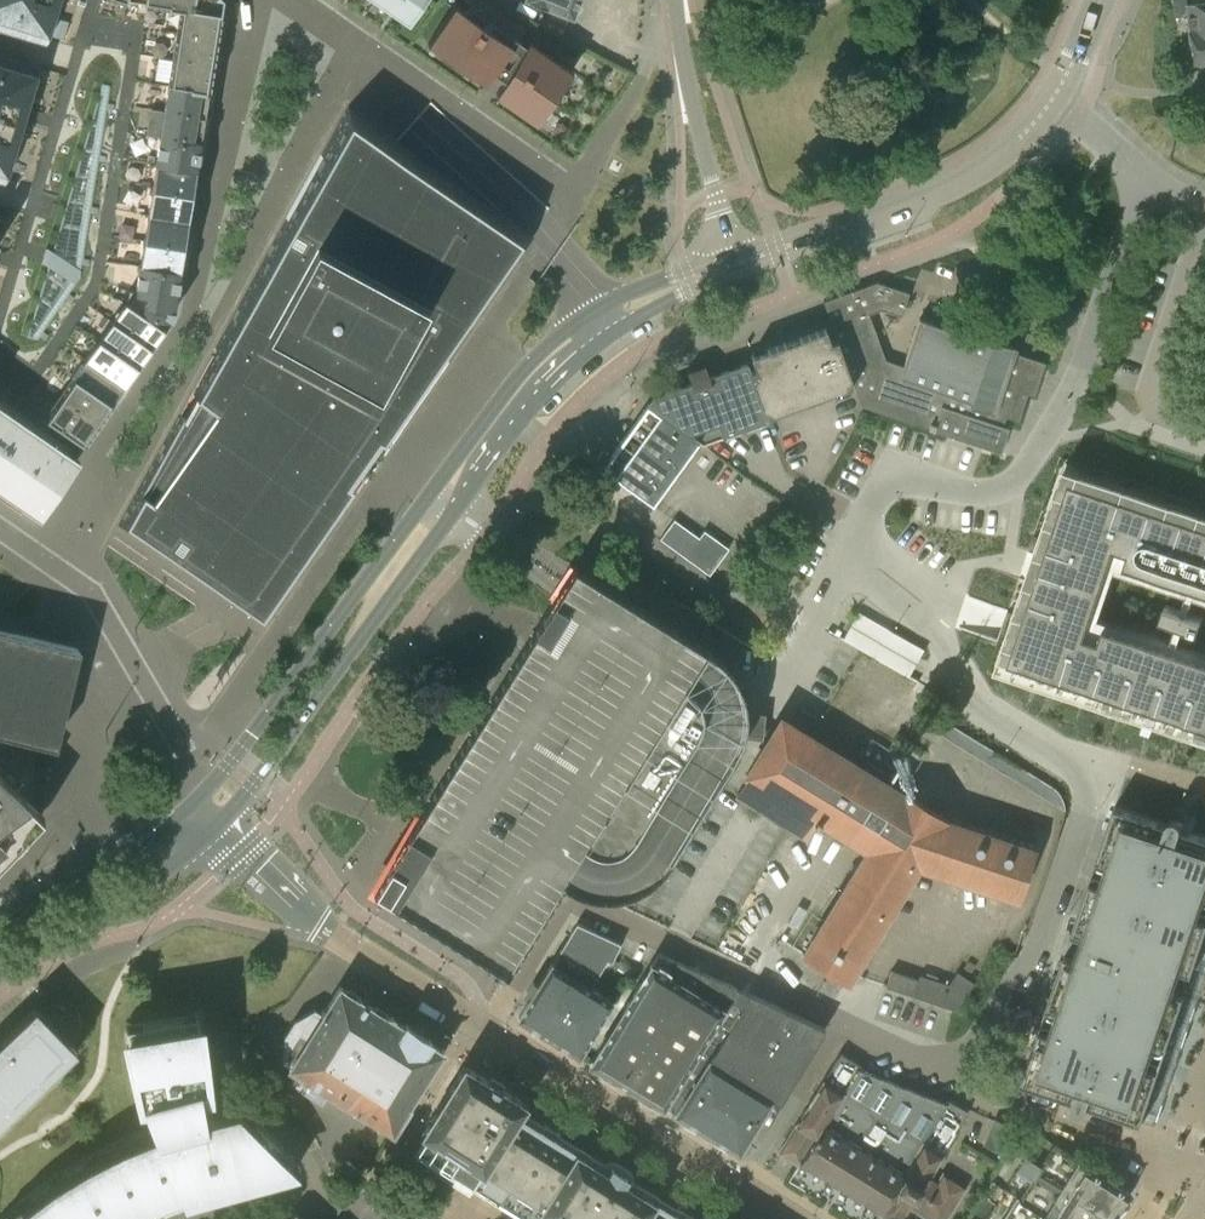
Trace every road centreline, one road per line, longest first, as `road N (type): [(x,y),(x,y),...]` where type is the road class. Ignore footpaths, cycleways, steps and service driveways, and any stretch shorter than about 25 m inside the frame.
road 1 (residential): [(966,1078),(1003,1000),(1040,948),(1088,794),(1069,766),(977,709),(931,614),(852,552),(891,478),(981,496),(1019,479),(1082,378),(1145,184)]
road 2 (residential): [(794,1218),(331,931),(222,821)]
road 3 (tertiary): [(222,821),(457,512),(472,450)]
road 4 (tertiary): [(472,450),(430,493),(198,802)]
road 5 (residential): [(966,1078),(585,901)]
road 6 (tertiary): [(731,265),(923,197),(995,158),(1046,108)]
road 7 (tertiary): [(472,450),(559,357),(610,316),(731,265)]
road 8 (tertiary): [(676,0),(731,265)]
road 9 (tertiary): [(0,973),(151,882),(222,821)]
road 10 (tertiary): [(198,802),(144,846),(0,926)]
road 11 (residential): [(1097,1138),(966,1078)]
road 12 (residential): [(1145,184),(1073,120),(1046,108)]
road 13 (tertiary): [(1046,108),(1101,0)]
road 14 (residential): [(192,1218),(245,1205),(310,1204)]

